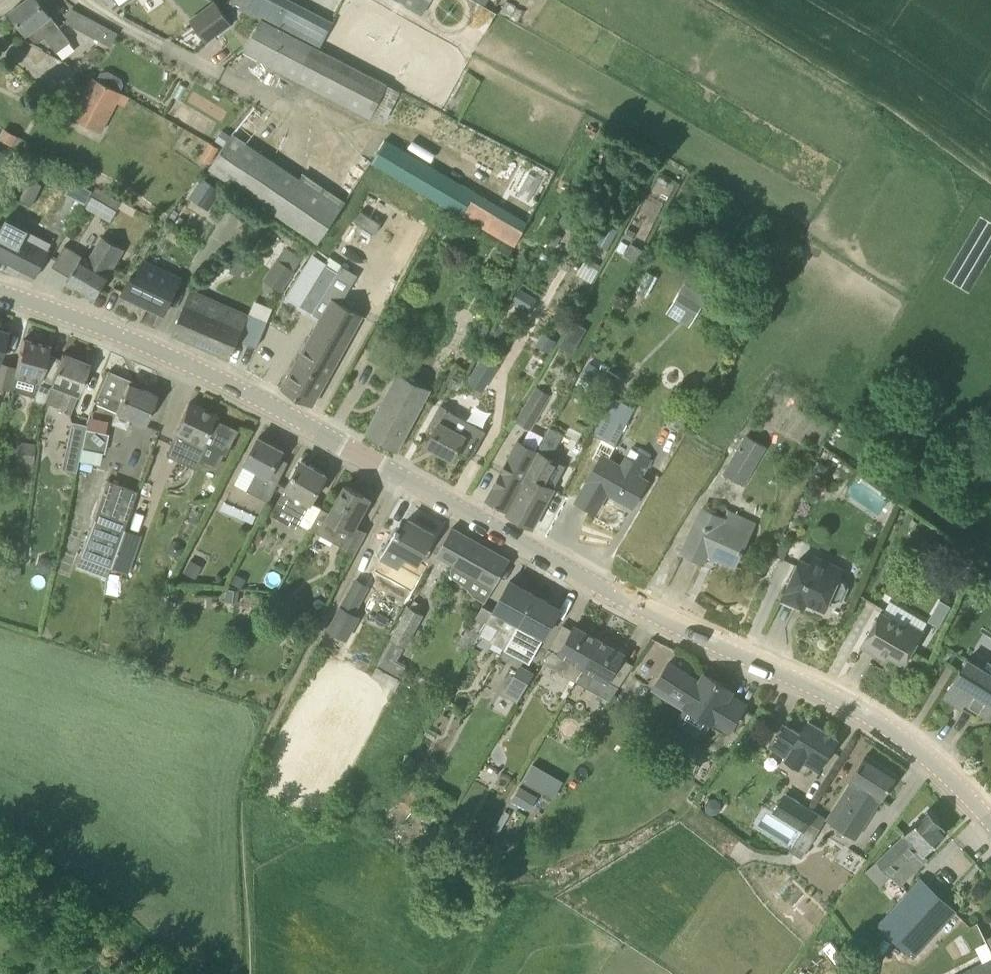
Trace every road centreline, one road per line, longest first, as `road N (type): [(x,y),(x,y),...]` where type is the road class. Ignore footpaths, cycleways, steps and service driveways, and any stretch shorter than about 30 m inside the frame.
road 1 (tertiary): [(990,818),(942,767),(883,727),(223,381),(0,293)]
road 2 (track): [(250,973),(250,803),(323,635)]
road 3 (track): [(405,478),(323,635)]
road 4 (track): [(128,973),(64,910),(0,879)]

